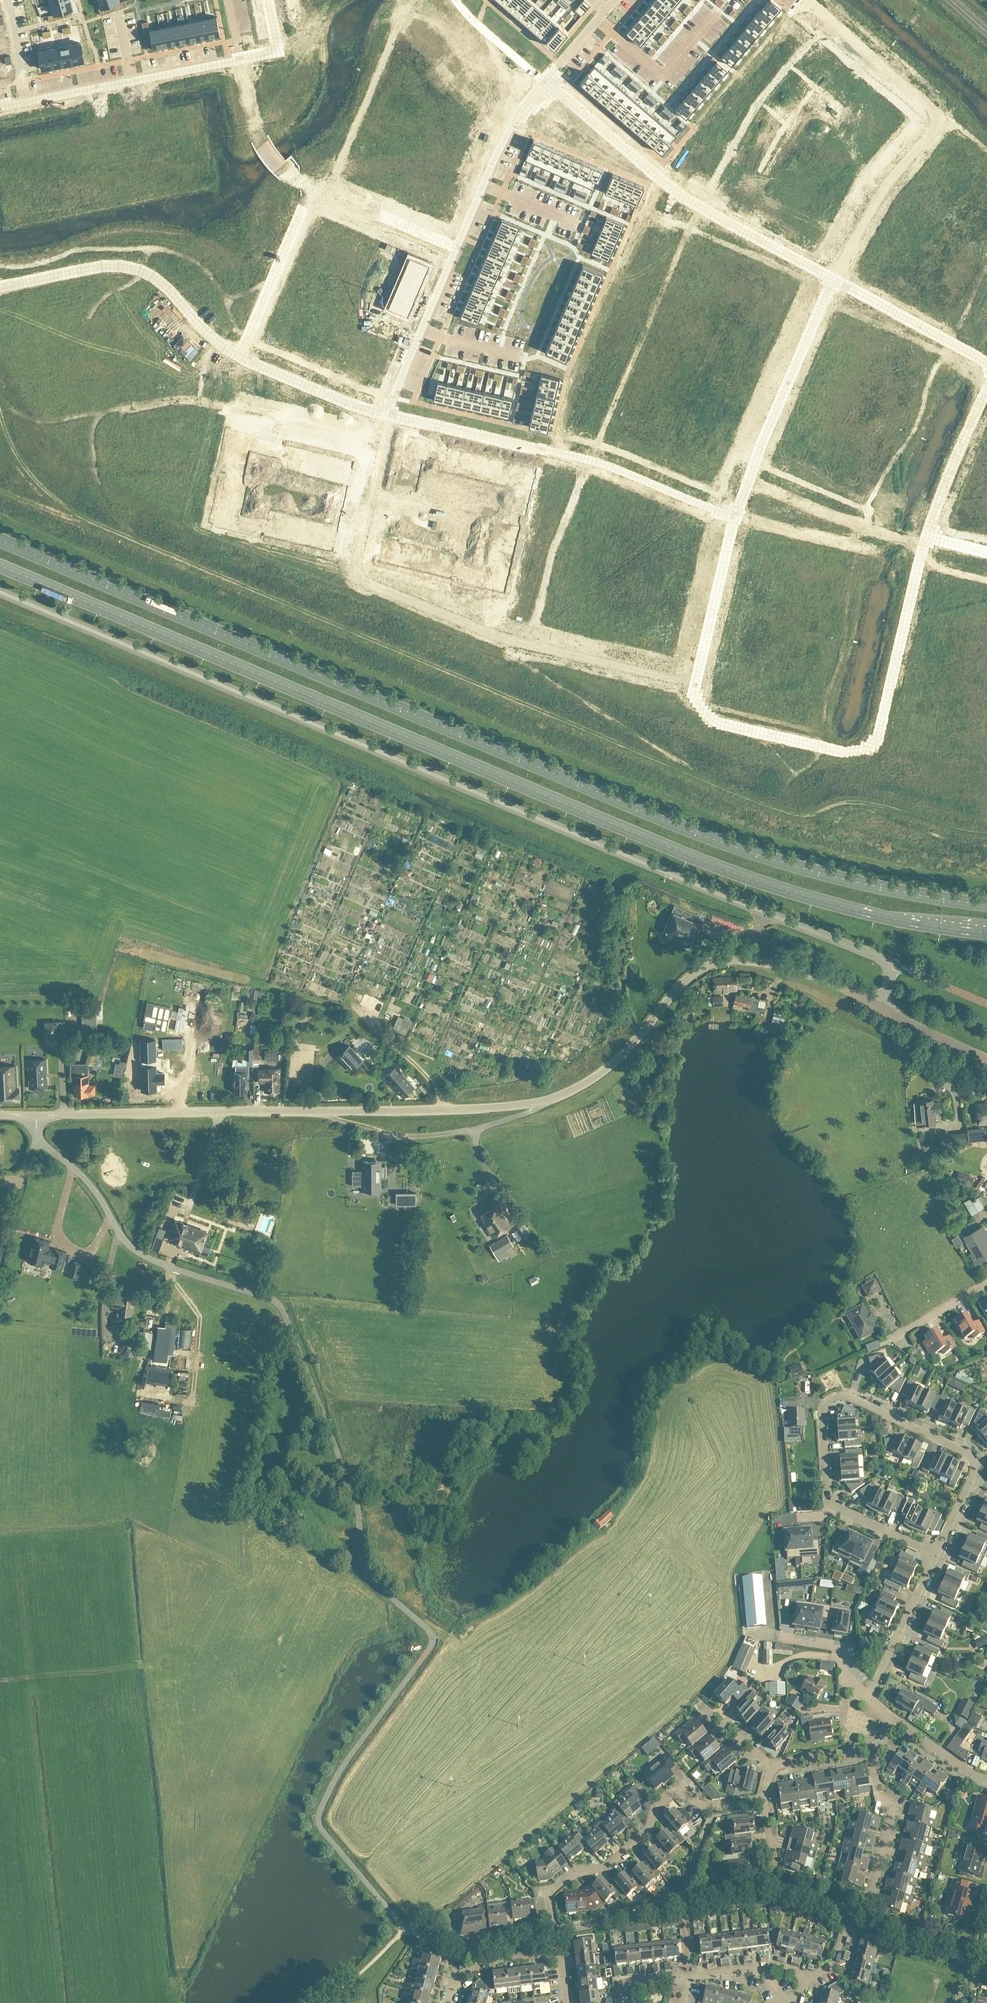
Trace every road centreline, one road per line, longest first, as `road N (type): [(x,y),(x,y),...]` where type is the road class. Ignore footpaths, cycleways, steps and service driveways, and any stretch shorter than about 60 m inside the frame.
road 1 (primary): [(0,566),(749,878),(886,917),(986,933)]
road 2 (primary): [(986,905),(825,875),(723,842),(0,540)]
road 3 (residential): [(0,592),(894,964),(877,1007)]
road 4 (residential): [(34,1115),(538,1102),(594,1077),(683,984),(724,962),(799,970),(877,1007)]
road 5 (residential): [(430,1632),(365,1568),(355,1496),(279,1304),(133,1248),(92,1186),(40,1140),(34,1115)]
road 6 (residential): [(391,415),(357,573),(516,642),(694,684),(733,516)]
road 7 (residential): [(747,481),(832,277),(883,182),(932,126),(925,104),(805,0)]
road 8 (residential): [(0,286),(98,268),(143,273),(223,348),(391,415)]
road 9 (residential): [(935,1555),(974,1461),(845,1395),(822,1412),(836,1507)]
road 10 (residential): [(495,1939),(541,1934),(552,1922),(548,1893),(575,1871),(604,1867),(648,1831),(655,1808),(673,1793),(692,1795),(705,1809),(764,1802)]
road 11 (residential): [(391,415),(615,469),(733,516)]
road 12 (residential): [(456,248),(279,167),(255,127),(238,58)]
road 13 (residential): [(615,0),(510,126),(456,248)]
road 14 (residential): [(747,481),(986,554)]
road 15 (residential): [(0,105),(238,58)]
road 16 (residential): [(456,248),(391,415)]
road 17 (residential): [(868,1698),(935,1555)]
road 18 (residential): [(872,1748),(879,1795),(892,1805),(871,1895)]
road 19 (track): [(358,1010),(426,1076),(442,1110)]
road 20 (residential): [(448,2002),(453,1986),(481,1962),(553,1953)]
road 21 (residential): [(877,1007),(986,1059)]

